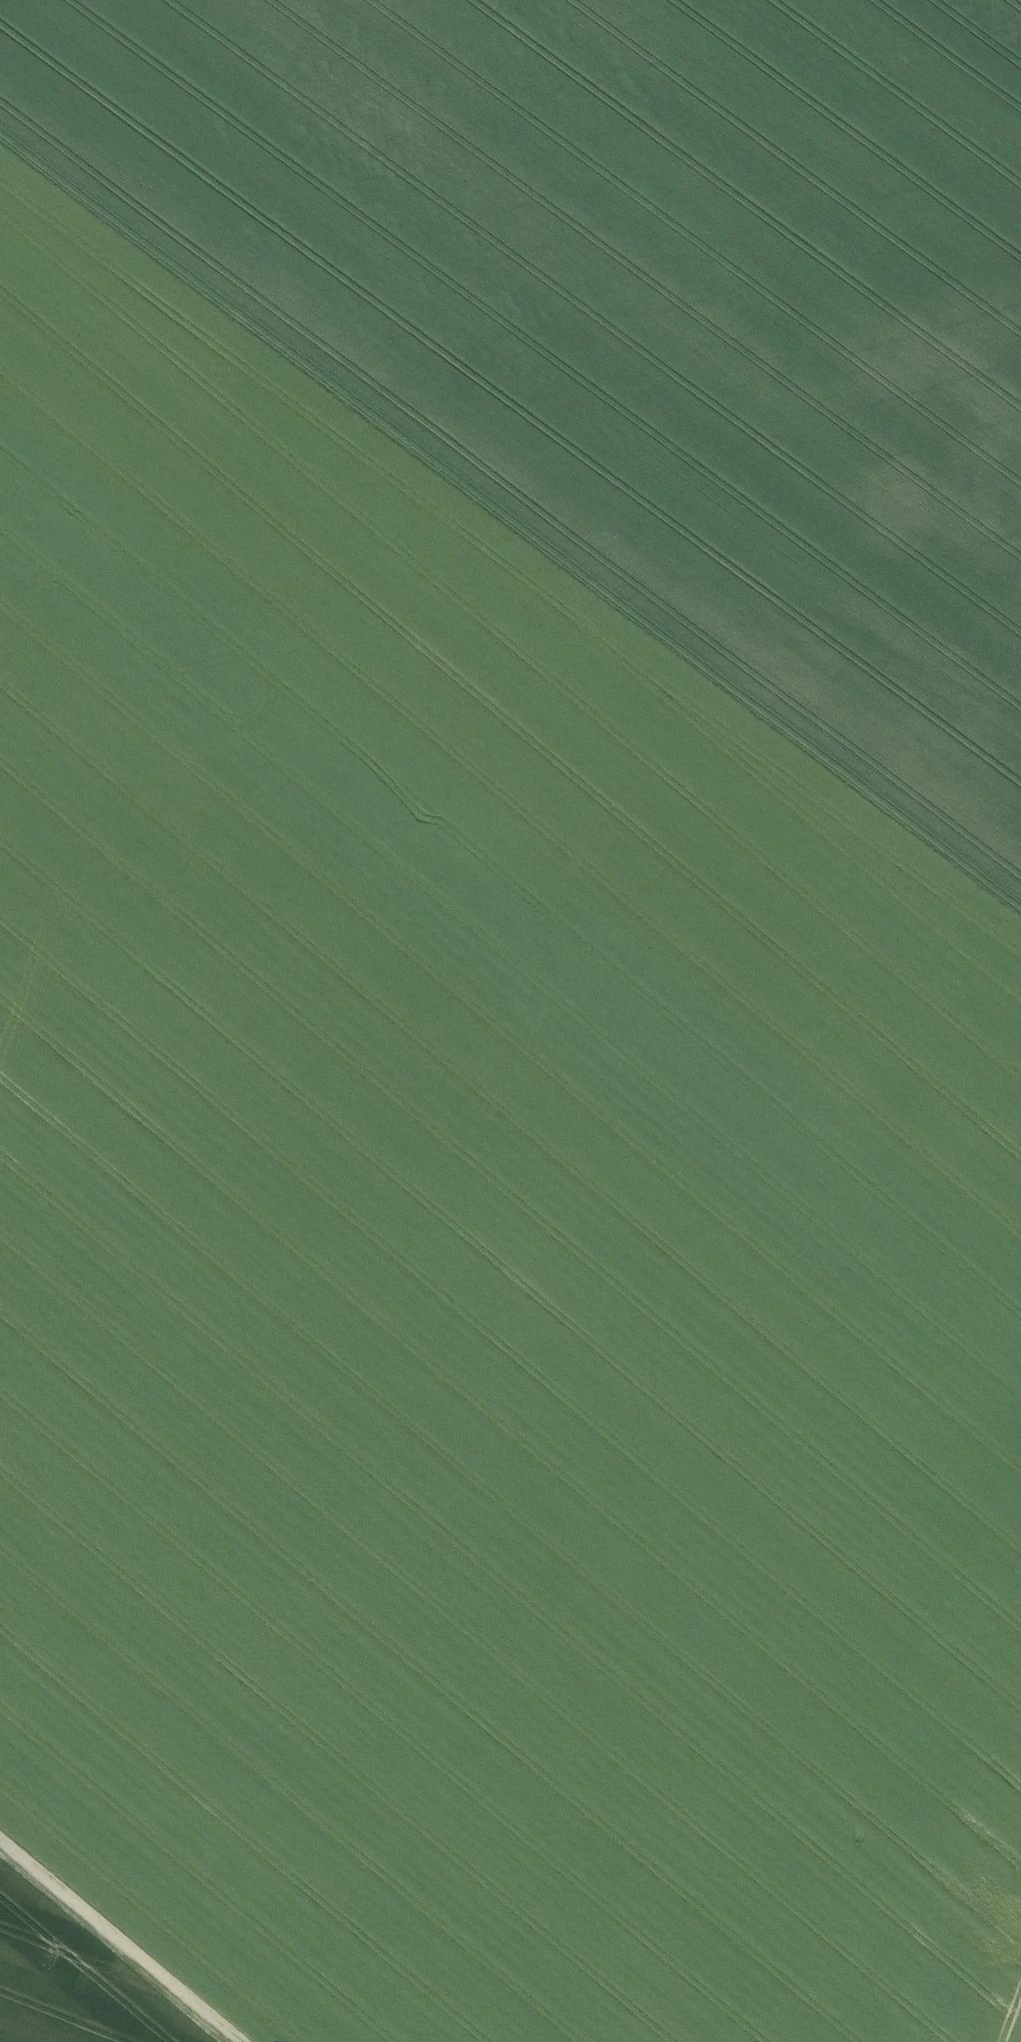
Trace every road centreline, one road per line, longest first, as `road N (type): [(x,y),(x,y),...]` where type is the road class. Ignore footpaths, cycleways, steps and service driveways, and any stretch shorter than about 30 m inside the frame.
road 1 (track): [(0,1845),(232,2041)]

